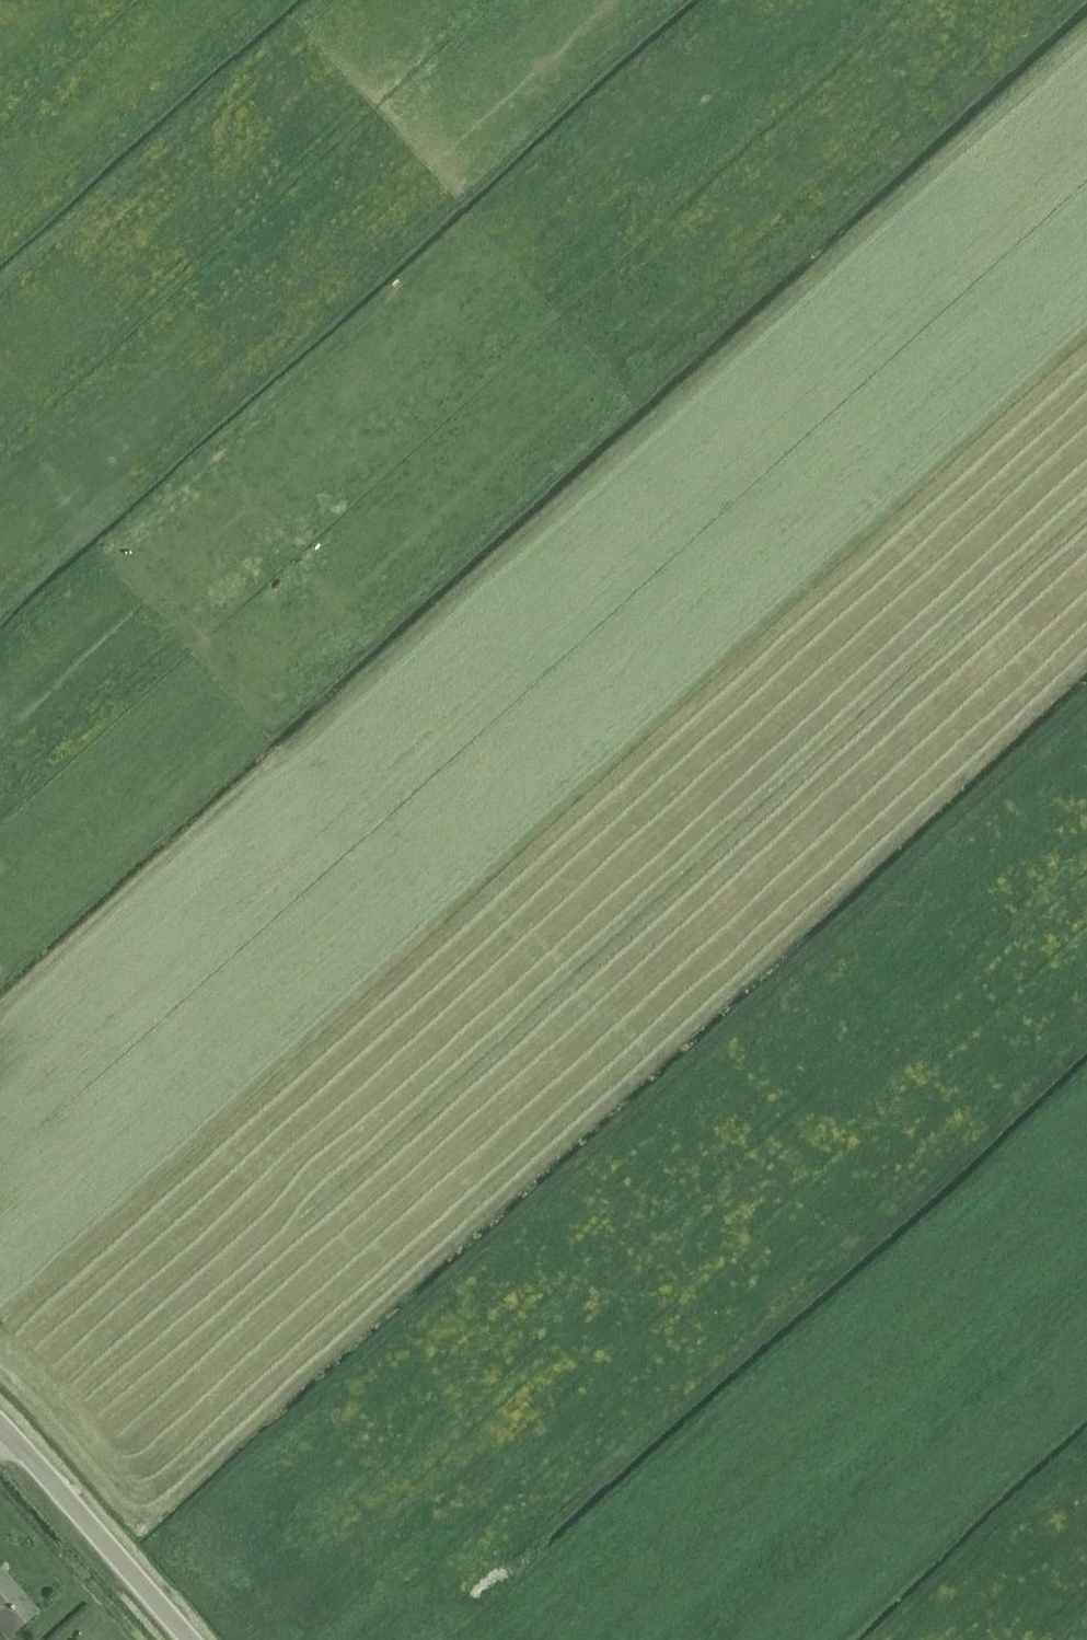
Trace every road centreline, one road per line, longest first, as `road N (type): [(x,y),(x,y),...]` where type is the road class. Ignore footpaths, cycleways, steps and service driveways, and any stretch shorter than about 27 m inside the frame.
road 1 (tertiary): [(189,1639),(0,1424)]

